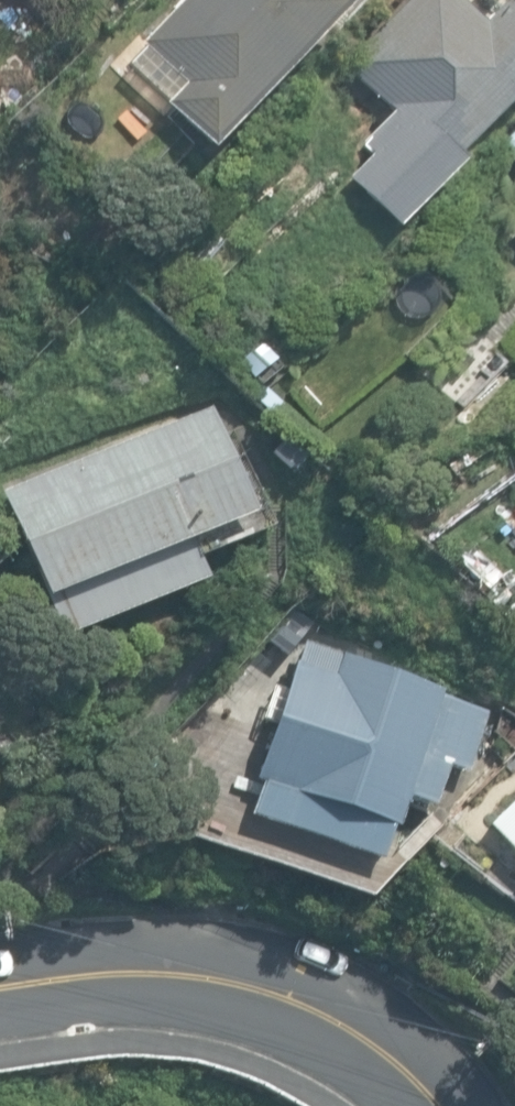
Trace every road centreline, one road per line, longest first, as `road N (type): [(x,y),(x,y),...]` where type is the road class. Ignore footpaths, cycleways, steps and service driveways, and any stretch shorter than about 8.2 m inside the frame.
road 1 (residential): [(443,1105),(357,1030),(244,983),(149,969),(0,988)]

